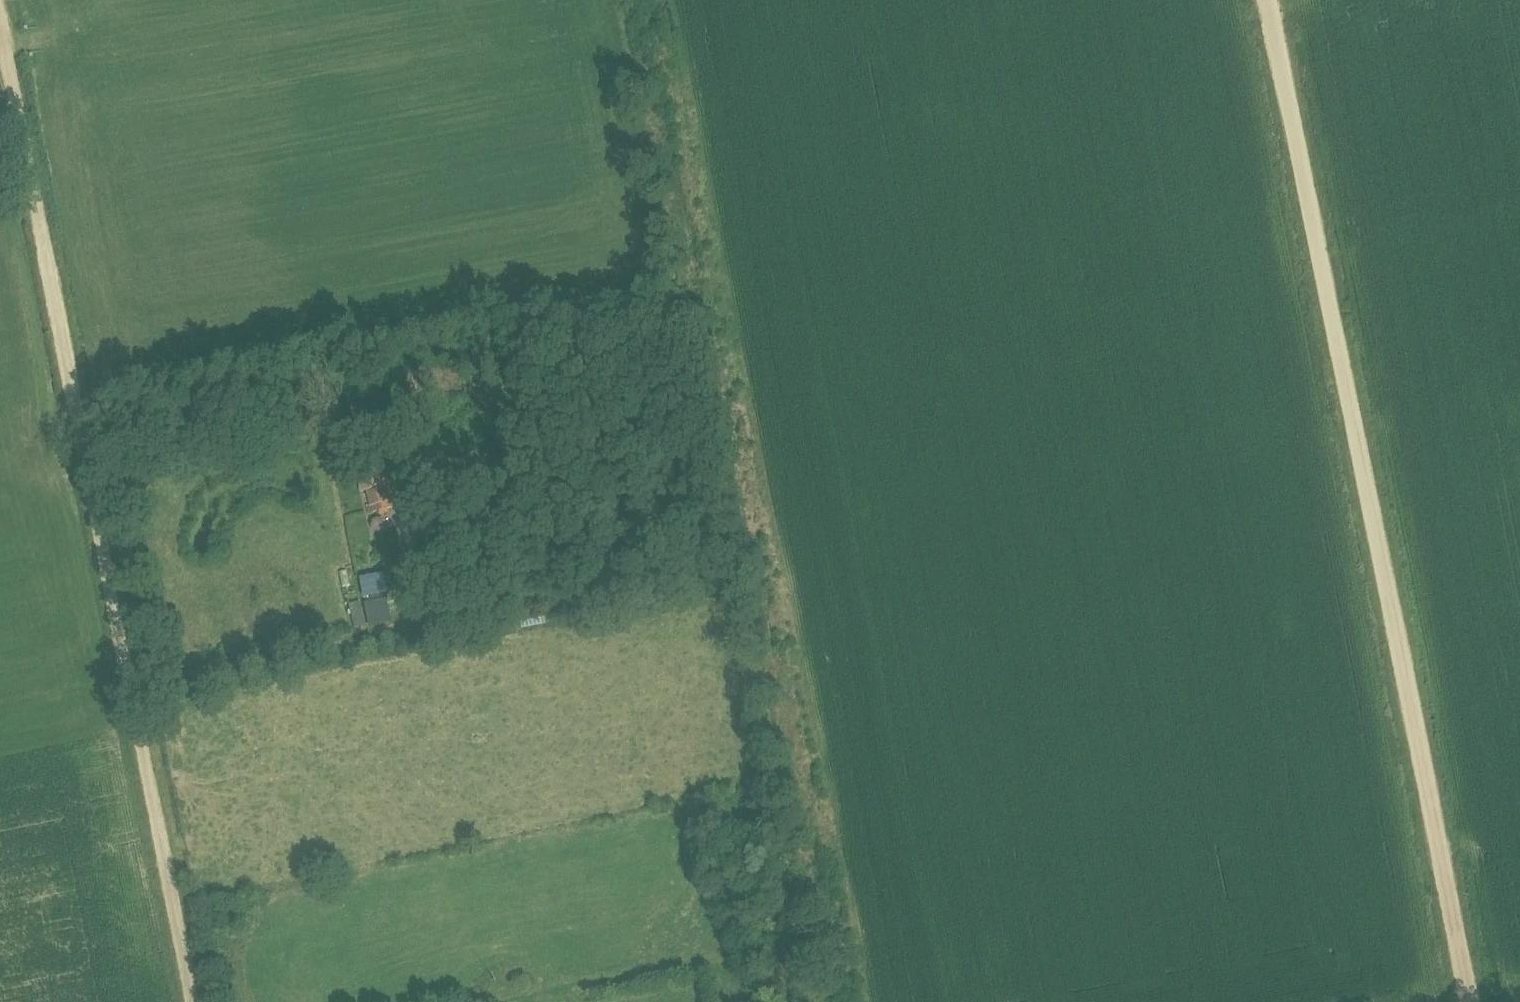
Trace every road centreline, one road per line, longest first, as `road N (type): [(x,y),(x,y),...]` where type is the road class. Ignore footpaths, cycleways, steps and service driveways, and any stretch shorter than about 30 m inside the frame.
road 1 (track): [(1475,1001),(1273,0)]
road 2 (track): [(0,15),(198,1001)]

